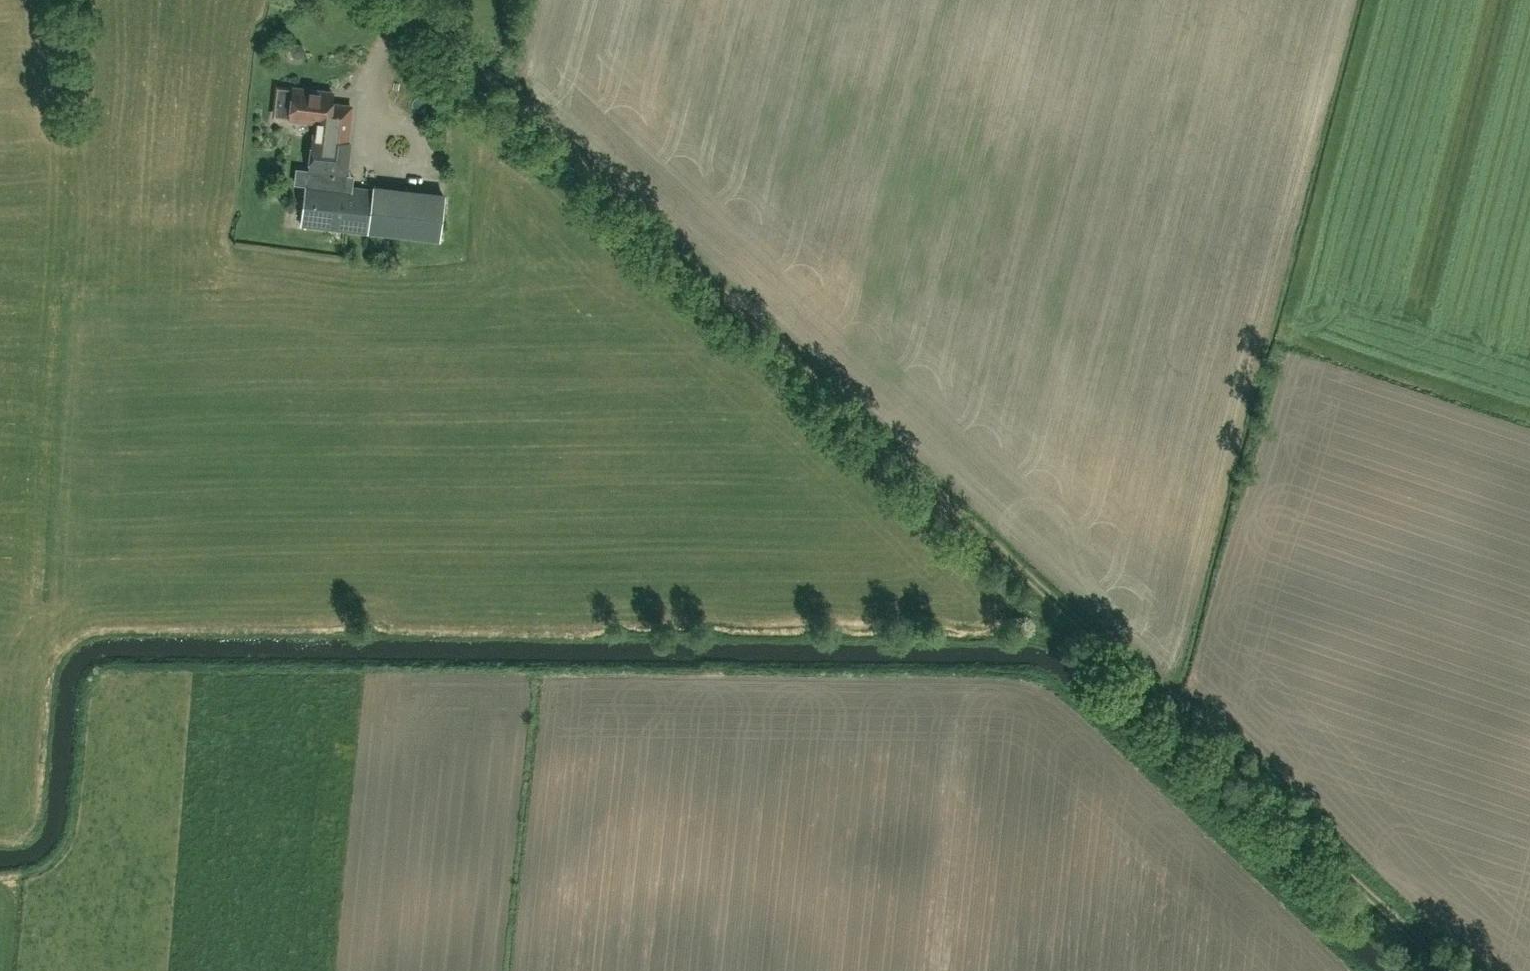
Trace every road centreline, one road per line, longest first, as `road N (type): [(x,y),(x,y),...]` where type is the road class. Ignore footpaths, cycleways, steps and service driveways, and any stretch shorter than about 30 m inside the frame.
road 1 (track): [(1449,970),(404,3)]

